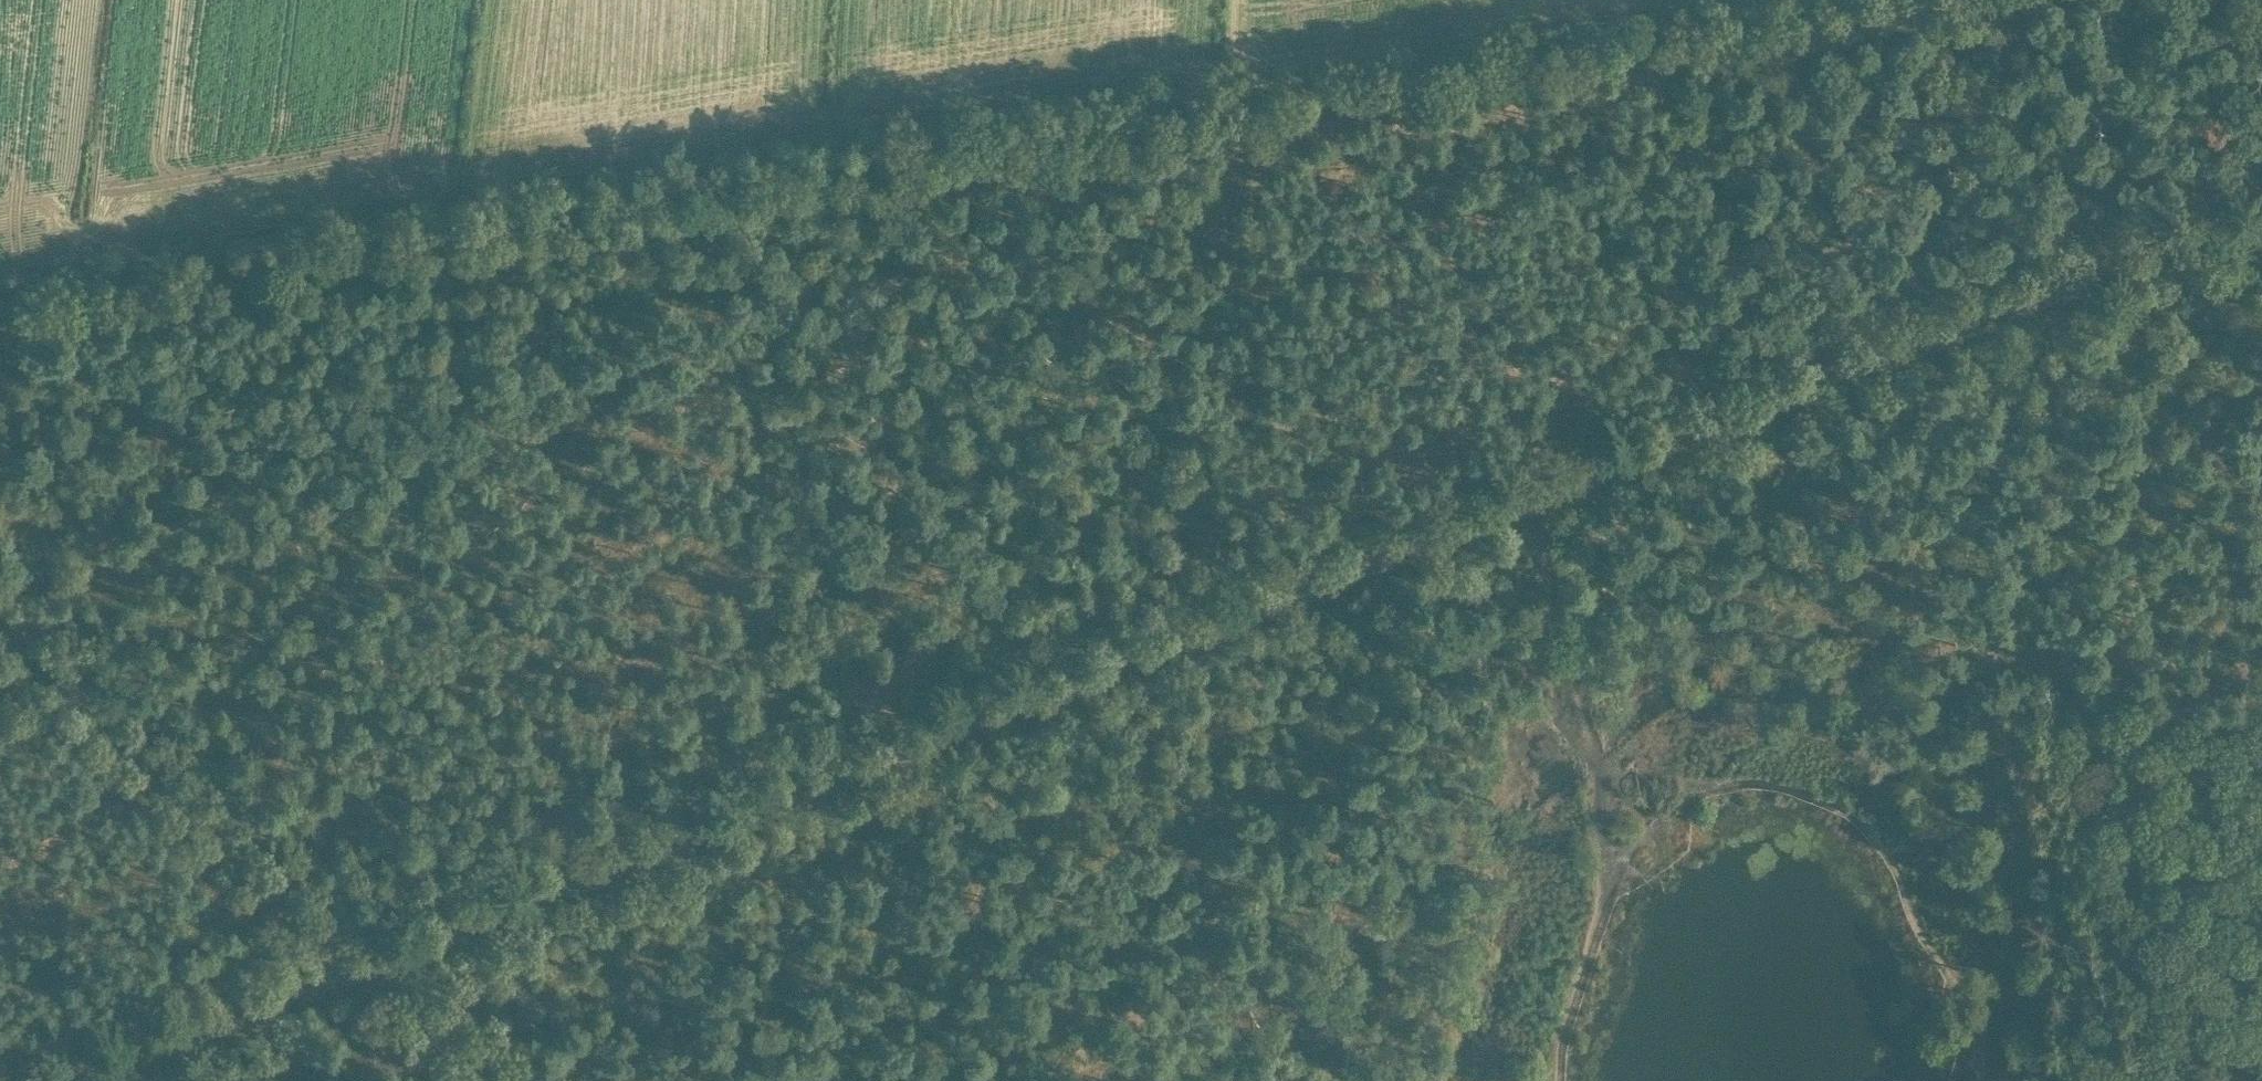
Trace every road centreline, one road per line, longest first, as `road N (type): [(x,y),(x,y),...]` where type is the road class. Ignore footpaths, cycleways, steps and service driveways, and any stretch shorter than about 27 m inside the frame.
road 1 (track): [(1130,97),(731,173),(0,296)]
road 2 (track): [(1552,23),(1130,97)]
road 3 (track): [(1705,0),(1552,23)]

